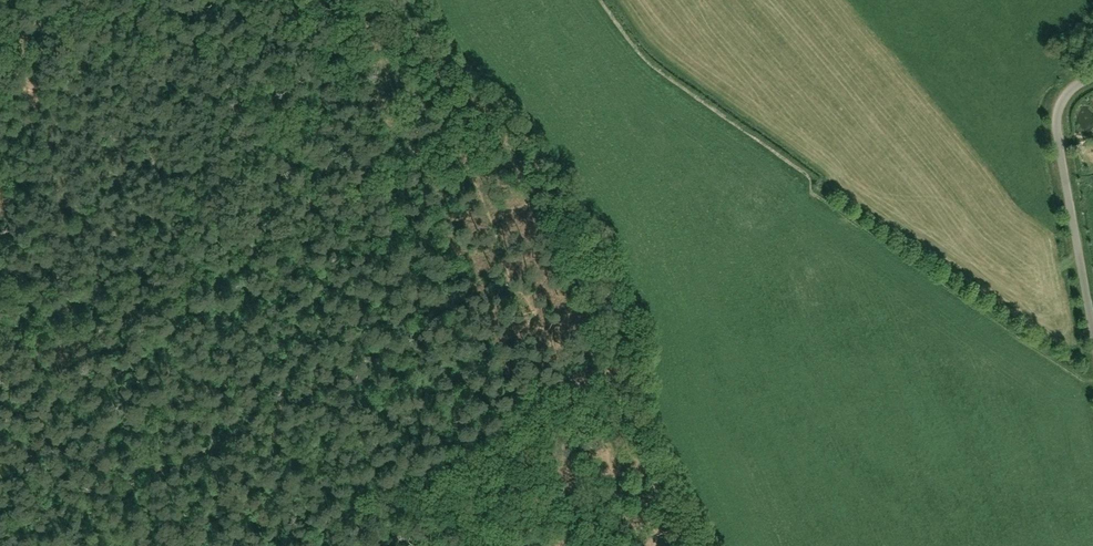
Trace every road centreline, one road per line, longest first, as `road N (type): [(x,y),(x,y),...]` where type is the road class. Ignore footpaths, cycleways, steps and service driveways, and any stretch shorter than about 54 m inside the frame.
road 1 (unclassified): [(1092,329),(1058,118),(1074,89),(1092,78)]

